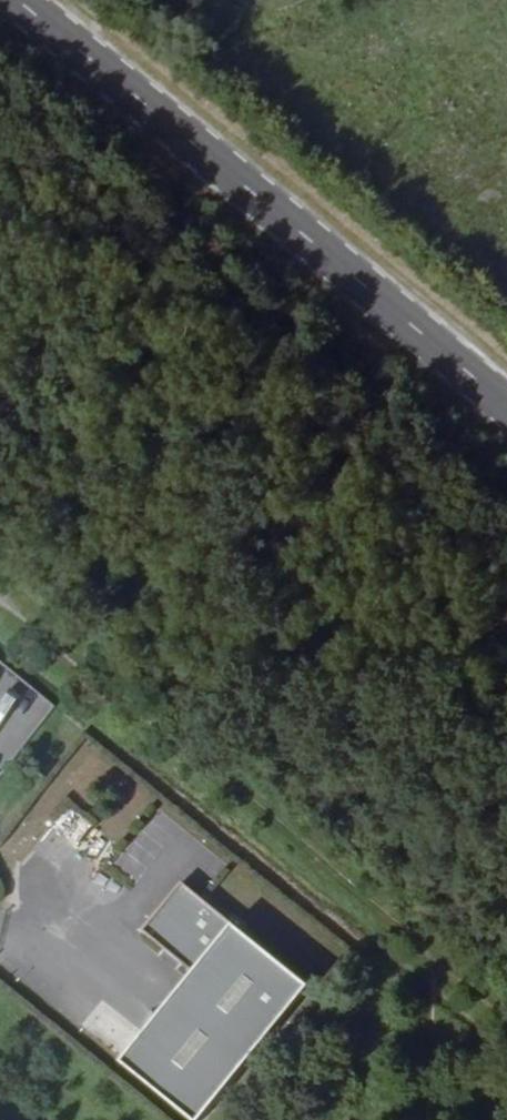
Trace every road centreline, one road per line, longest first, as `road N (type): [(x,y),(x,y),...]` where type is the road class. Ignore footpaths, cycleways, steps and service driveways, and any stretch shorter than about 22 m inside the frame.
road 1 (track): [(506,1005),(0,611)]
road 2 (primary): [(506,401),(29,0)]
road 3 (track): [(432,1119),(441,955)]

